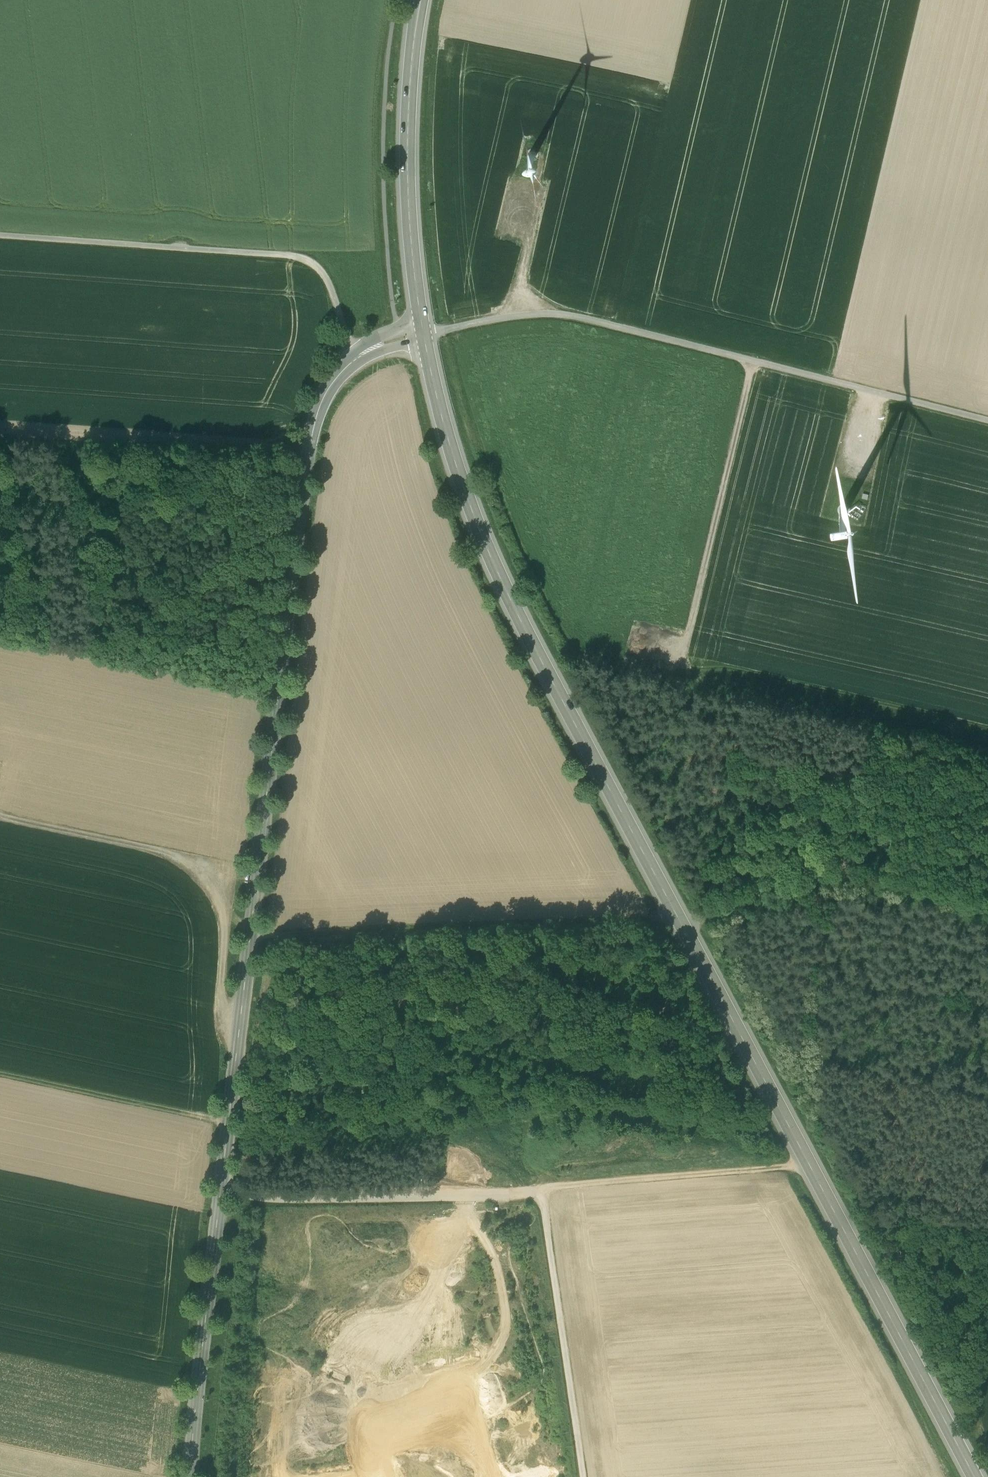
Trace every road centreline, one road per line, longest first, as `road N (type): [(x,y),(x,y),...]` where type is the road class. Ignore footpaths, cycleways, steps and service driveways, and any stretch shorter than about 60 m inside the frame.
road 1 (primary): [(975,1476),(520,621),(461,481),(424,345)]
road 2 (tertiary): [(192,1476),(306,465),(328,391),(355,359)]
road 3 (track): [(221,1193),(518,1195),(810,1161)]
road 4 (unclassified): [(987,422),(568,316),(523,315),(423,335)]
road 5 (track): [(251,933),(514,916),(678,917)]
road 6 (track): [(0,236),(299,257),(328,281),(355,359)]
road 7 (track): [(0,817),(176,858),(215,903),(224,934),(220,996),(242,1008)]
road 8 (primary): [(422,326),(407,181),(419,0)]
road 9 (track): [(987,908),(845,873),(717,916),(678,917)]
road 10 (track): [(753,363),(681,666)]
road 11 (track): [(523,315),(541,186)]

